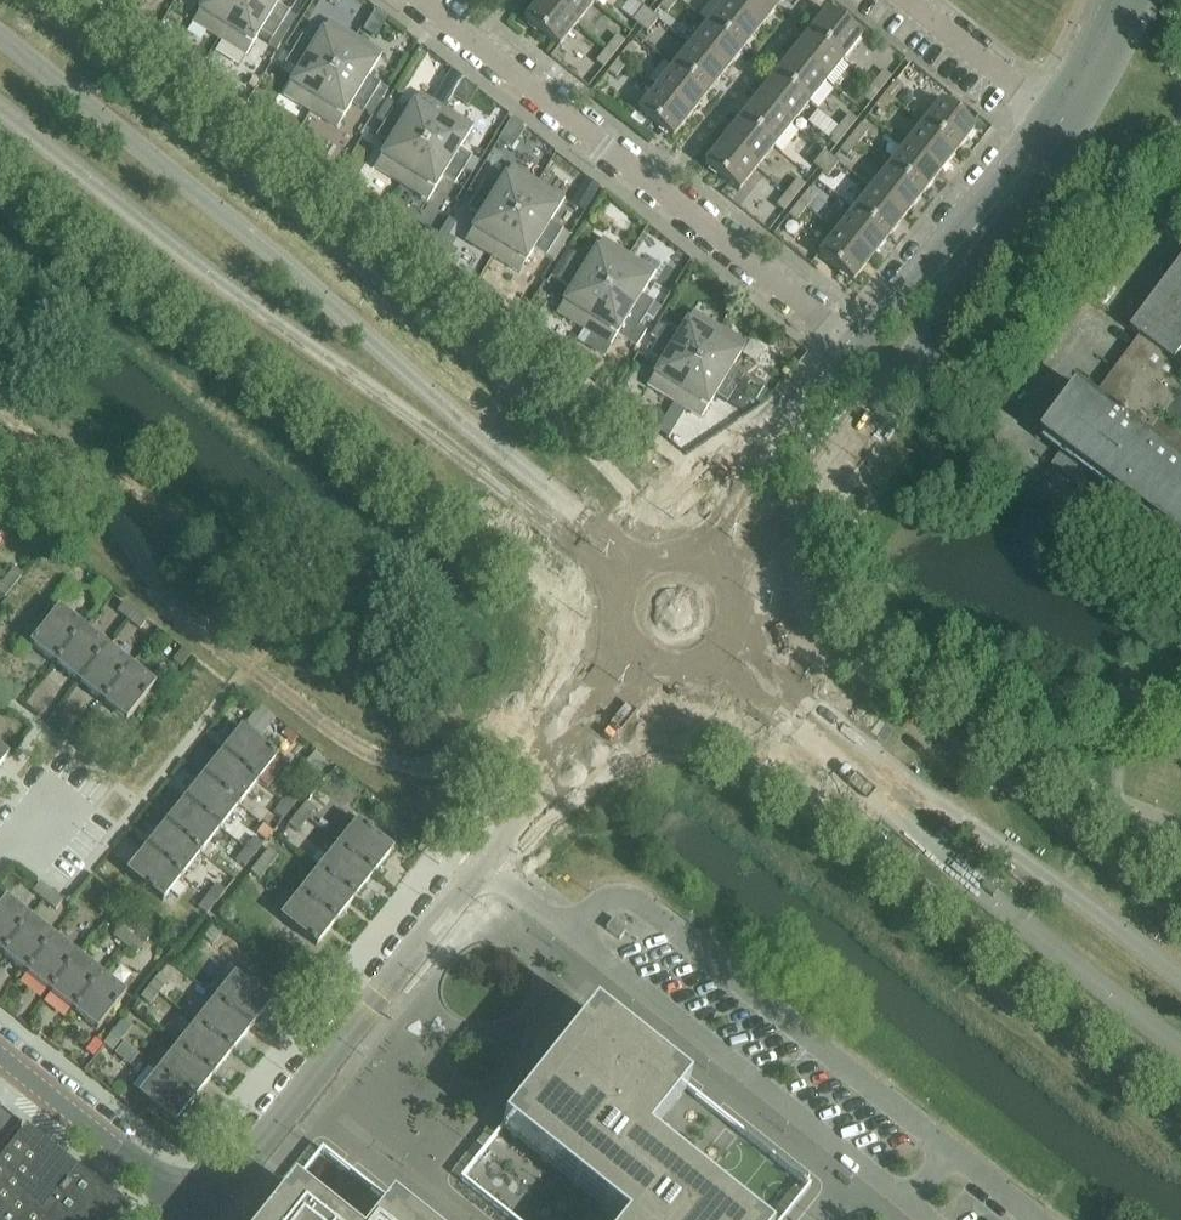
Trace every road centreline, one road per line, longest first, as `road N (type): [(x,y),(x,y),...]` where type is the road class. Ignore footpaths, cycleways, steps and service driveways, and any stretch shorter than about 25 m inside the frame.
road 1 (secondary): [(637,563),(291,269),(0,38)]
road 2 (secondary): [(0,105),(408,414),(618,588)]
road 3 (secondary): [(712,662),(1180,1044)]
road 4 (residential): [(1036,1219),(652,911),(625,897),(594,907),(568,932)]
road 5 (residential): [(856,349),(419,0)]
road 6 (secondary): [(1180,971),(978,830),(731,640)]
road 7 (residential): [(928,1219),(568,932)]
road 8 (residential): [(198,1214),(474,861)]
road 9 (unclassified): [(948,267),(1063,120),(1129,0)]
road 10 (unclassified): [(727,578),(895,379)]
road 11 (unclassified): [(856,349),(697,554)]
road 12 (residential): [(198,1214),(0,1054)]
road 13 (unclassified): [(622,644),(548,770)]
road 14 (unclassified): [(548,770),(595,733),(649,669)]
road 15 (unclassified): [(895,379),(918,351),(948,267)]
road 16 (unclassified): [(948,267),(897,298),(856,349)]

